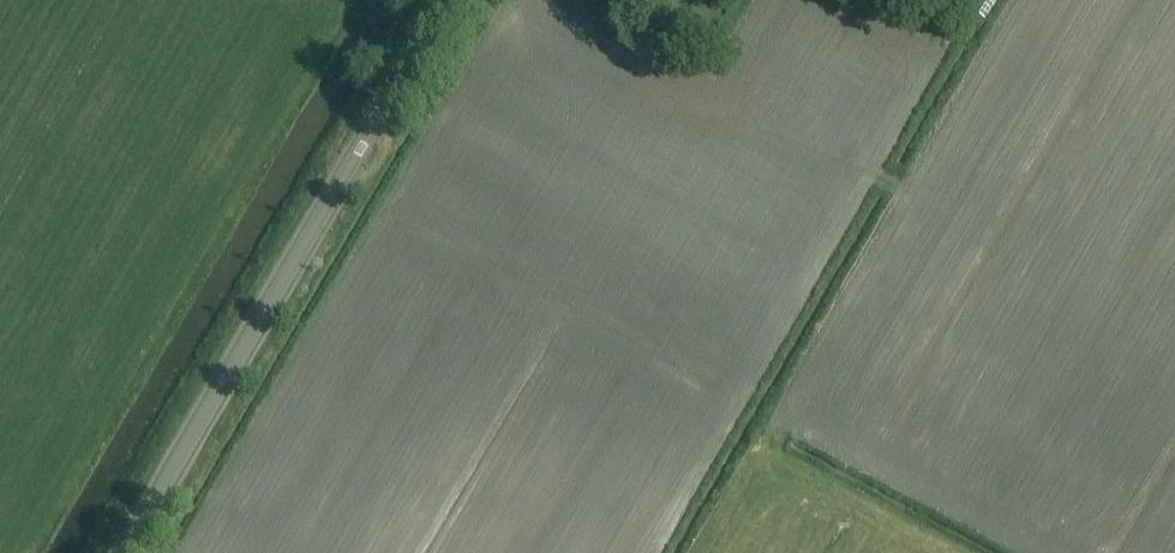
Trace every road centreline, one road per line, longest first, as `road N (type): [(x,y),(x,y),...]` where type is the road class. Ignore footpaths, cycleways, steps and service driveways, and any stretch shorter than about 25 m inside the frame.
road 1 (tertiary): [(124,552),(445,0)]

